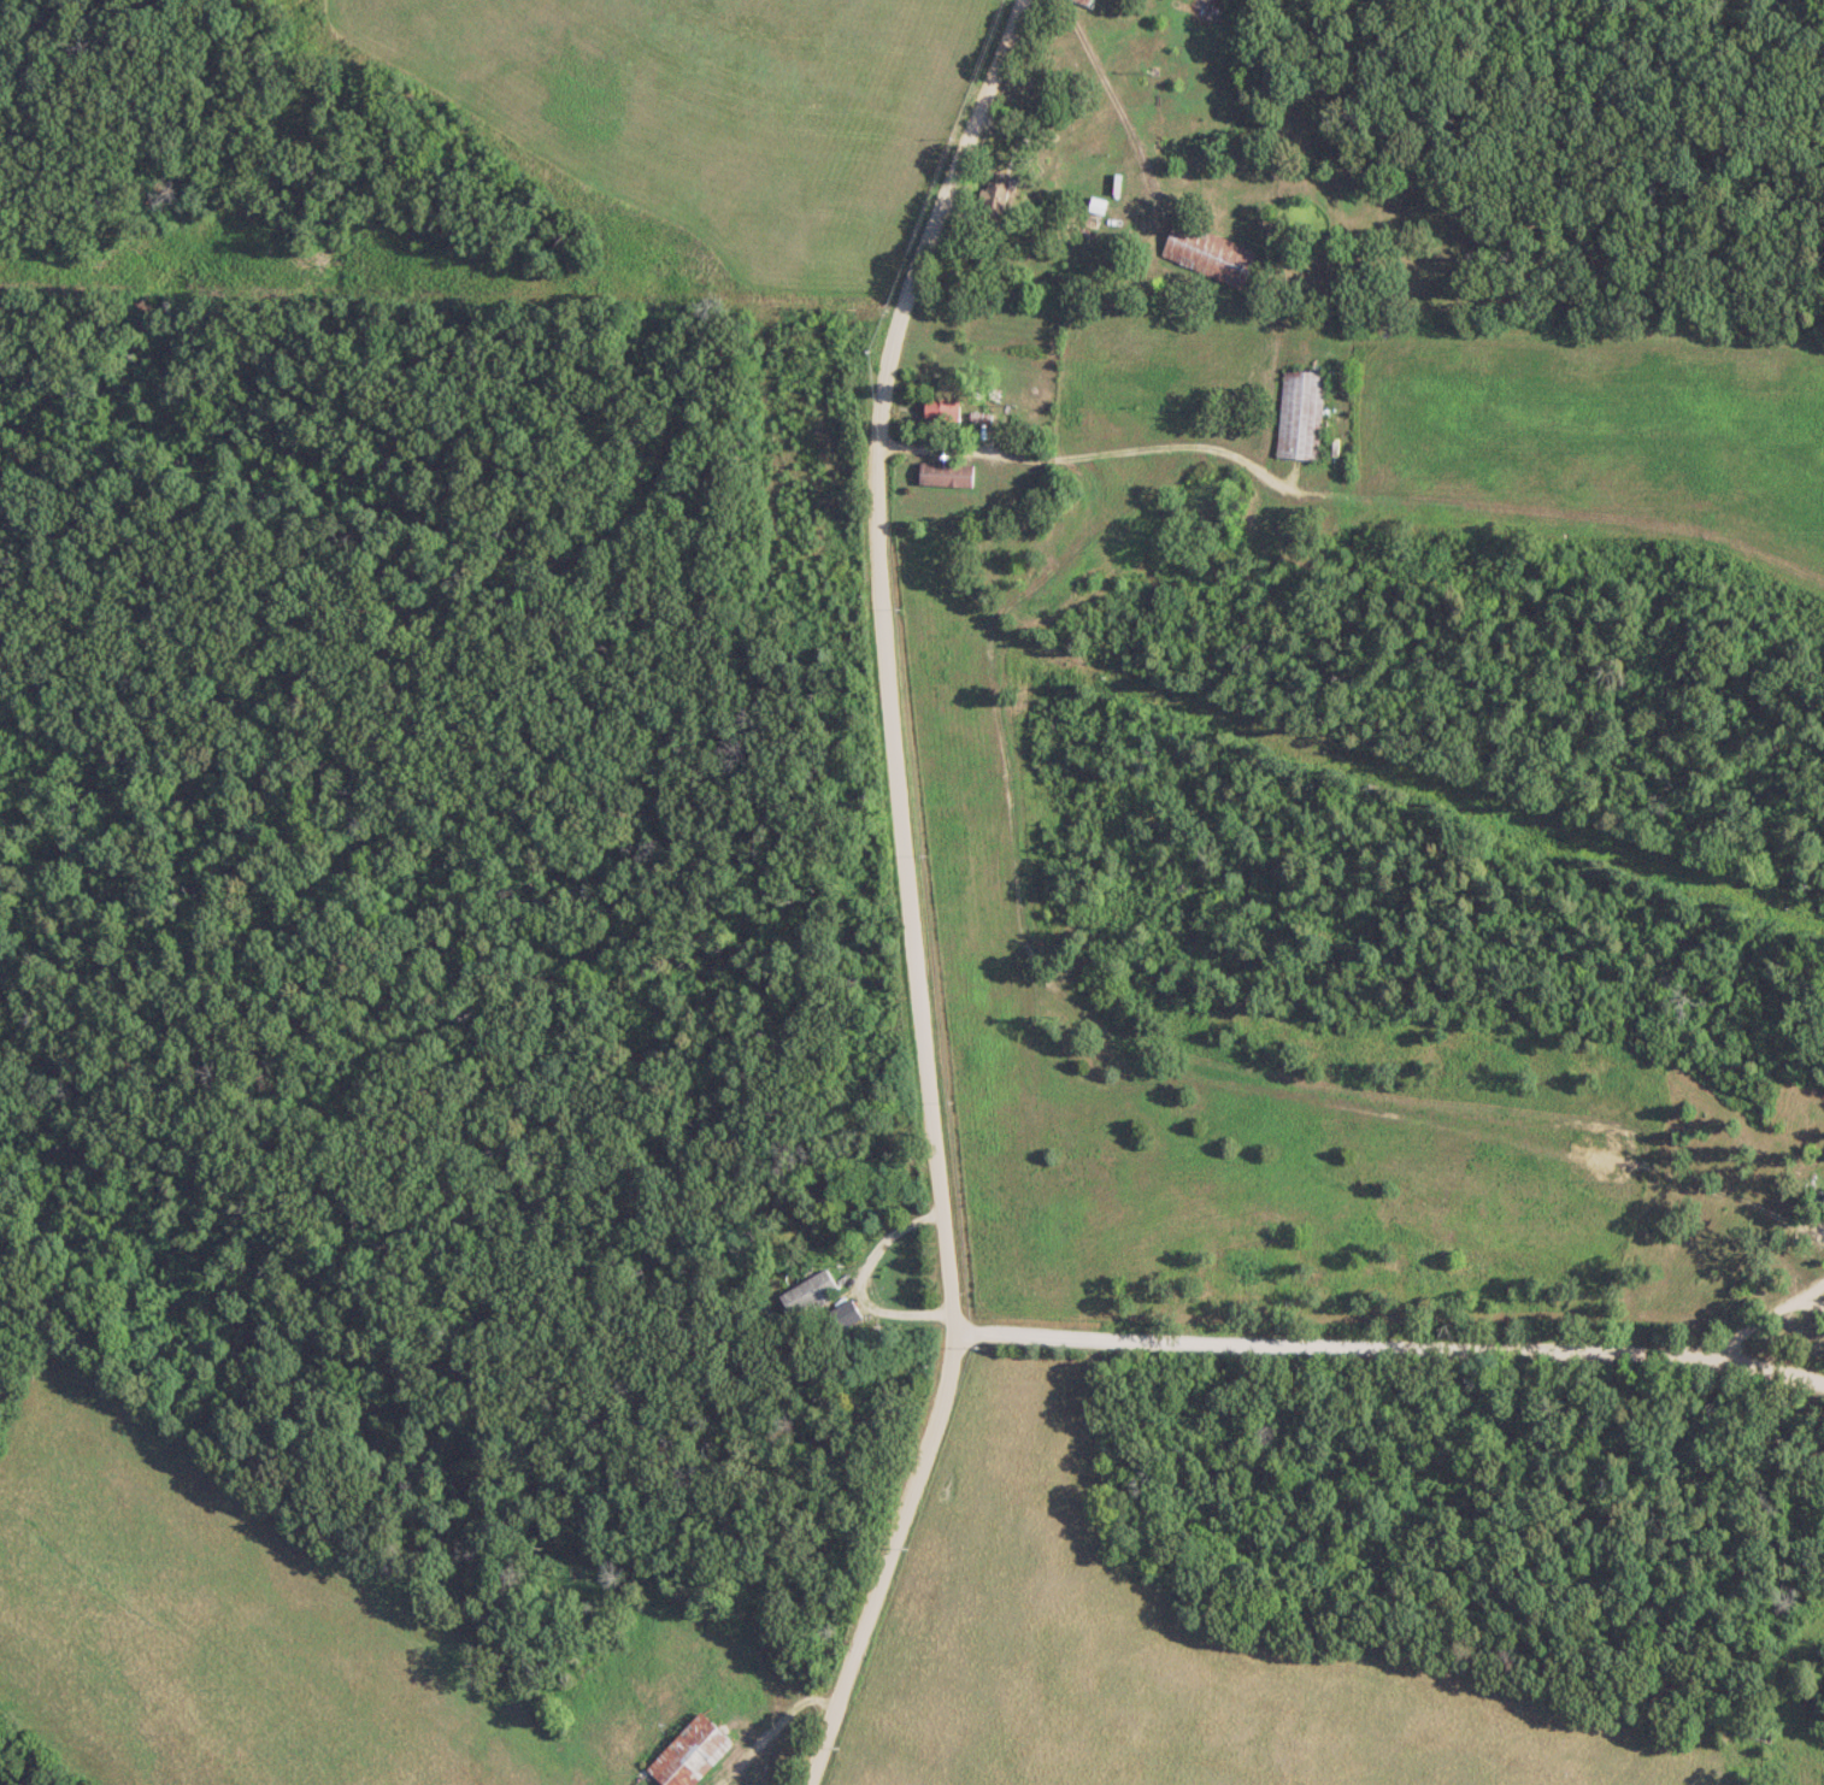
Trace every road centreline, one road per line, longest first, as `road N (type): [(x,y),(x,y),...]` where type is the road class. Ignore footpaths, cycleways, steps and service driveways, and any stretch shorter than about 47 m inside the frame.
road 1 (residential): [(801,1784),(941,1396),(949,1335),(890,748),(876,519),(879,443),(885,348),(1019,0)]
road 2 (residential): [(1823,1384),(1702,1351),(949,1335)]

